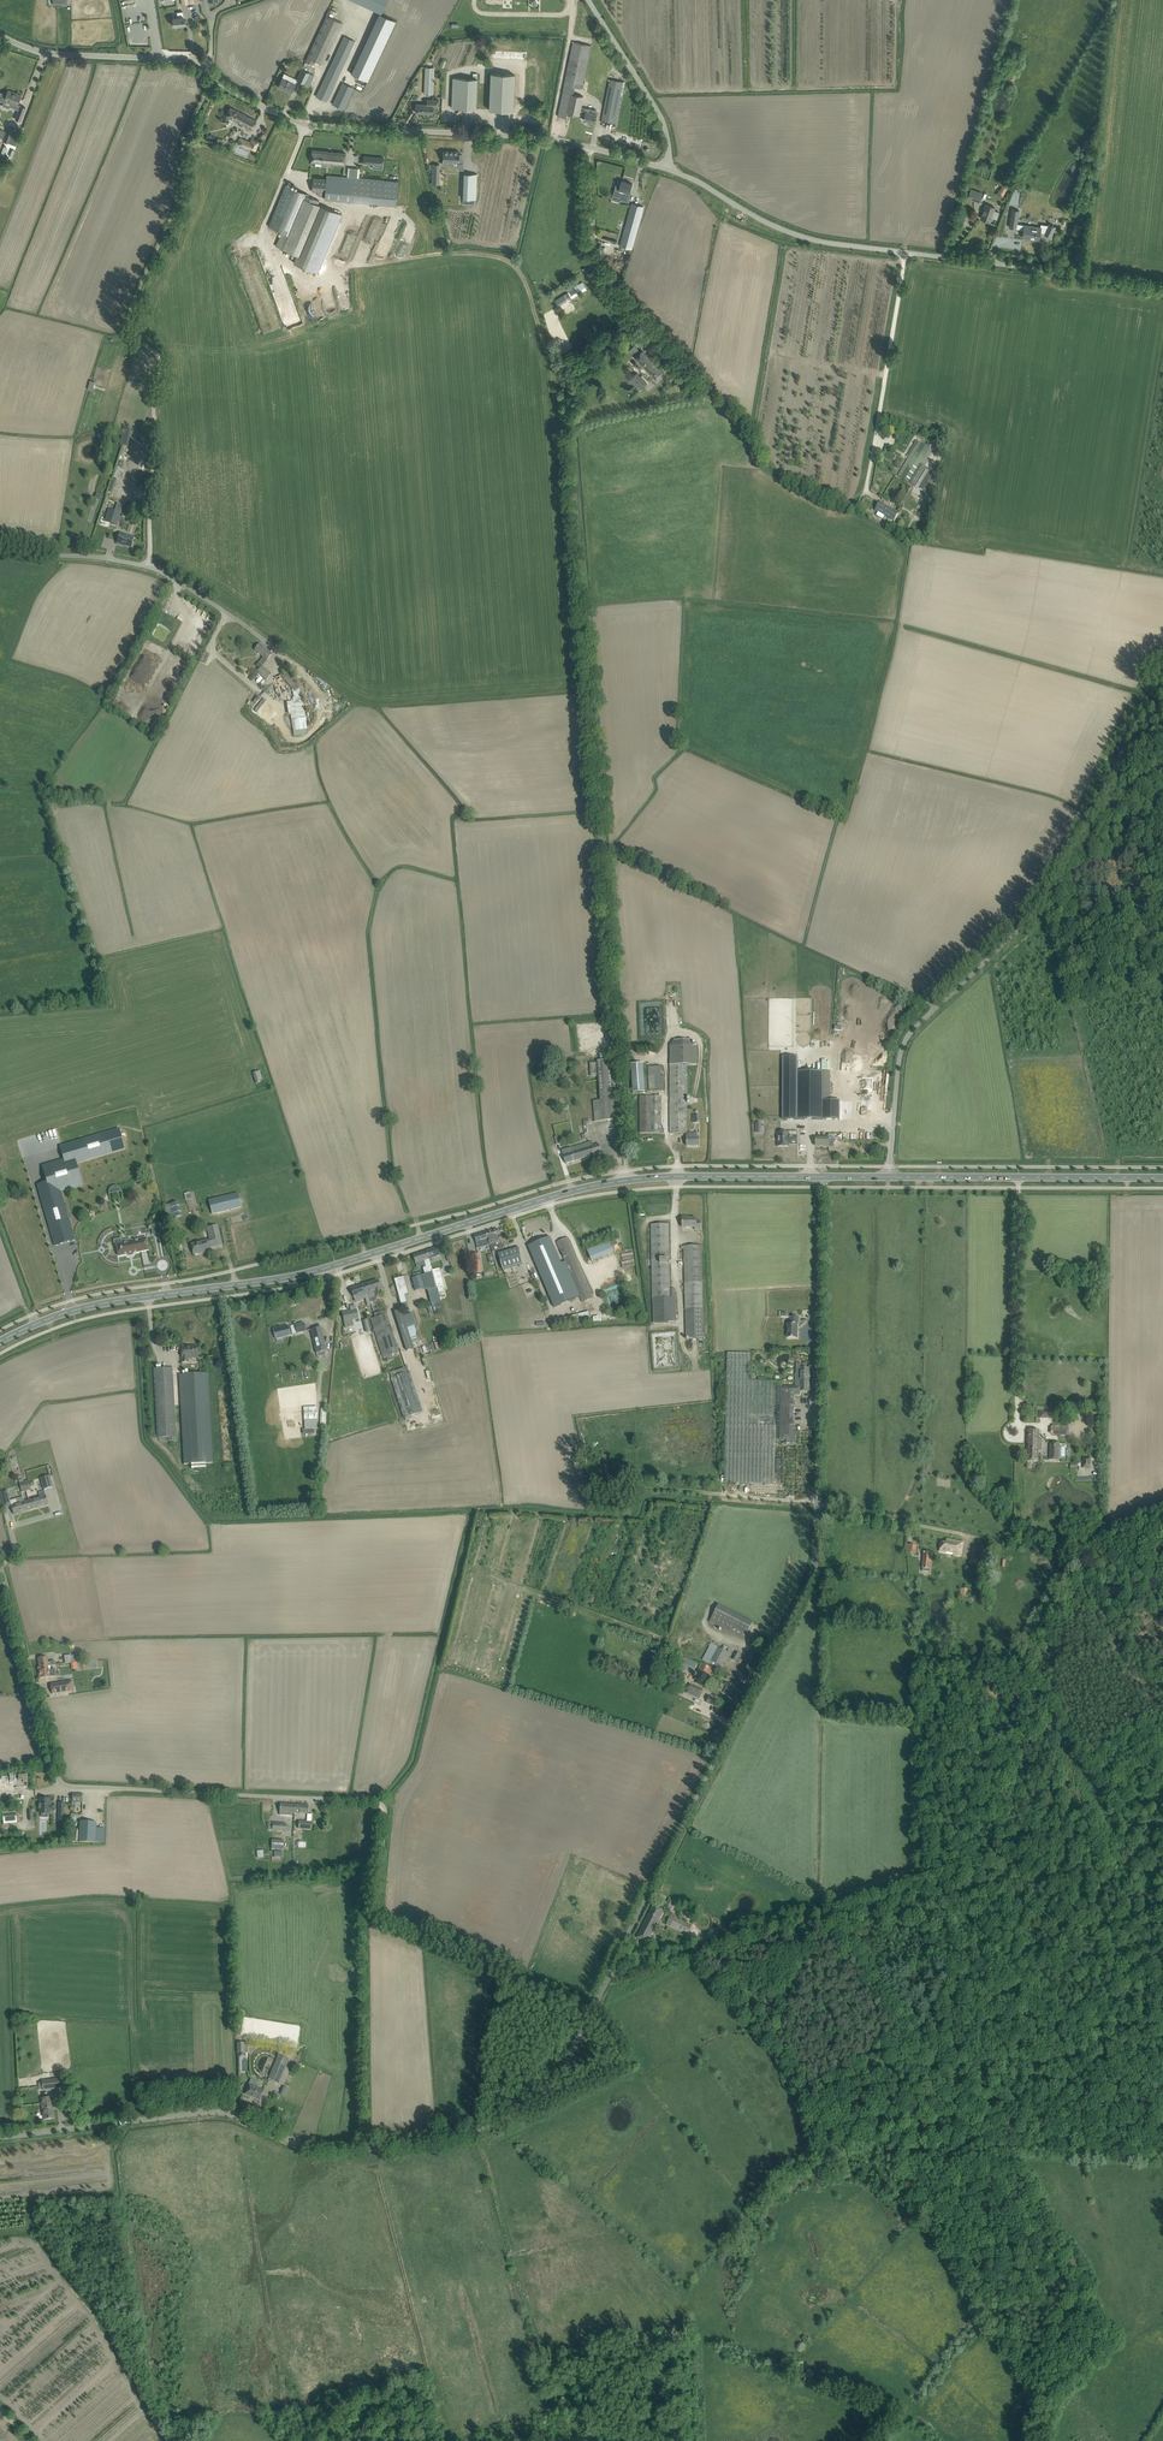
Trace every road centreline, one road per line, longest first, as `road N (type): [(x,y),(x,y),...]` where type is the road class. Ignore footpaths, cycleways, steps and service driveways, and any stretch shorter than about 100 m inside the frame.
road 1 (track): [(639,316),(564,358),(577,385),(566,392),(628,1180)]
road 2 (unclassified): [(591,2009),(379,1916),(382,1804),(62,1785),(0,1571)]
road 3 (secondary): [(0,1341),(111,1301),(294,1276),(605,1184),(822,1177)]
road 4 (unclassified): [(0,2138),(222,2113),(323,2147),(461,2135),(540,2098),(591,2009)]
road 5 (unclassified): [(588,147),(307,123),(183,61),(30,48),(0,35)]
road 6 (unclassified): [(889,1178),(906,1042),(1056,889),(1110,798),(1134,735),(1162,699)]
road 7 (unclassified): [(591,2009),(812,1585),(819,1505)]
road 8 (track): [(213,78),(186,134),(179,196),(126,329),(160,363),(149,568)]
road 9 (track): [(825,1908),(1083,1823),(1162,1818)]
road 10 (unclassified): [(819,1505),(822,1177)]
road 11 (unclassified): [(293,666),(157,570),(0,547)]
road 12 (track): [(819,1505),(1049,1549),(1089,1566)]
road 13 (unclassified): [(588,147),(596,269),(695,379)]
road 14 (unclassified): [(1162,289),(905,252)]
road 15 (unclassified): [(905,252),(802,237),(666,169)]
road 16 (unclassified): [(905,252),(867,494)]
road 17 (unclassified): [(1023,1403),(1024,1177)]
road 18 (unclassified): [(666,169),(662,121),(589,0)]
road 19 (unclassified): [(819,1505),(655,1492)]
road 20 (secondary): [(1024,1177),(1162,1177)]
road 21 (secondary): [(889,1178),(1024,1177)]

